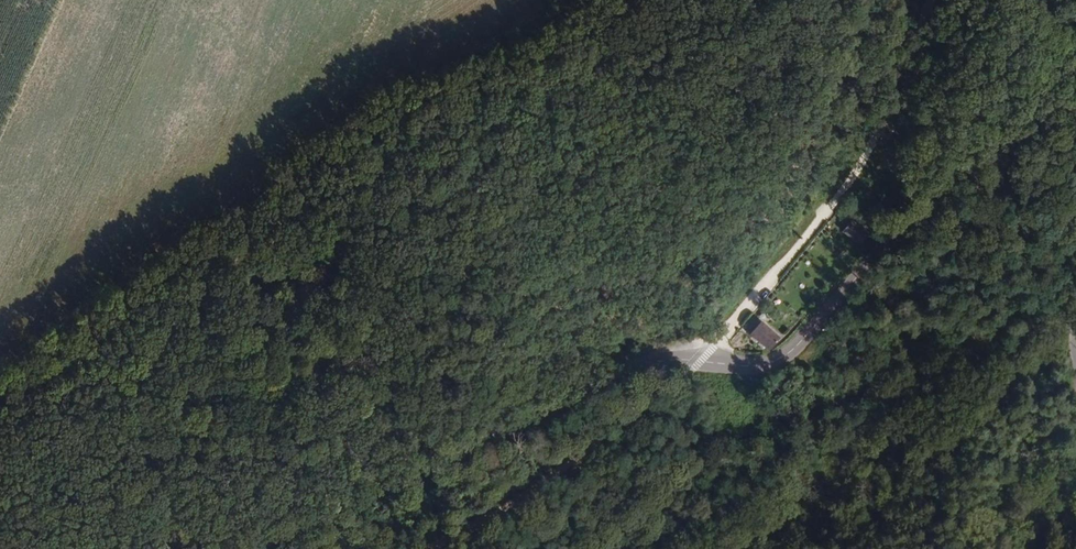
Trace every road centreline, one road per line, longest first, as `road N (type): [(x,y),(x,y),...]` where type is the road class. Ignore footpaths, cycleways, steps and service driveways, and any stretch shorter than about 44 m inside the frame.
road 1 (tertiary): [(1075,110),(1007,126),(963,157),(771,362),(667,353),(636,363),(240,548)]
road 2 (track): [(1075,507),(935,426),(846,451),(748,495),(658,548)]
road 3 (track): [(282,228),(208,287),(106,336),(0,416)]

